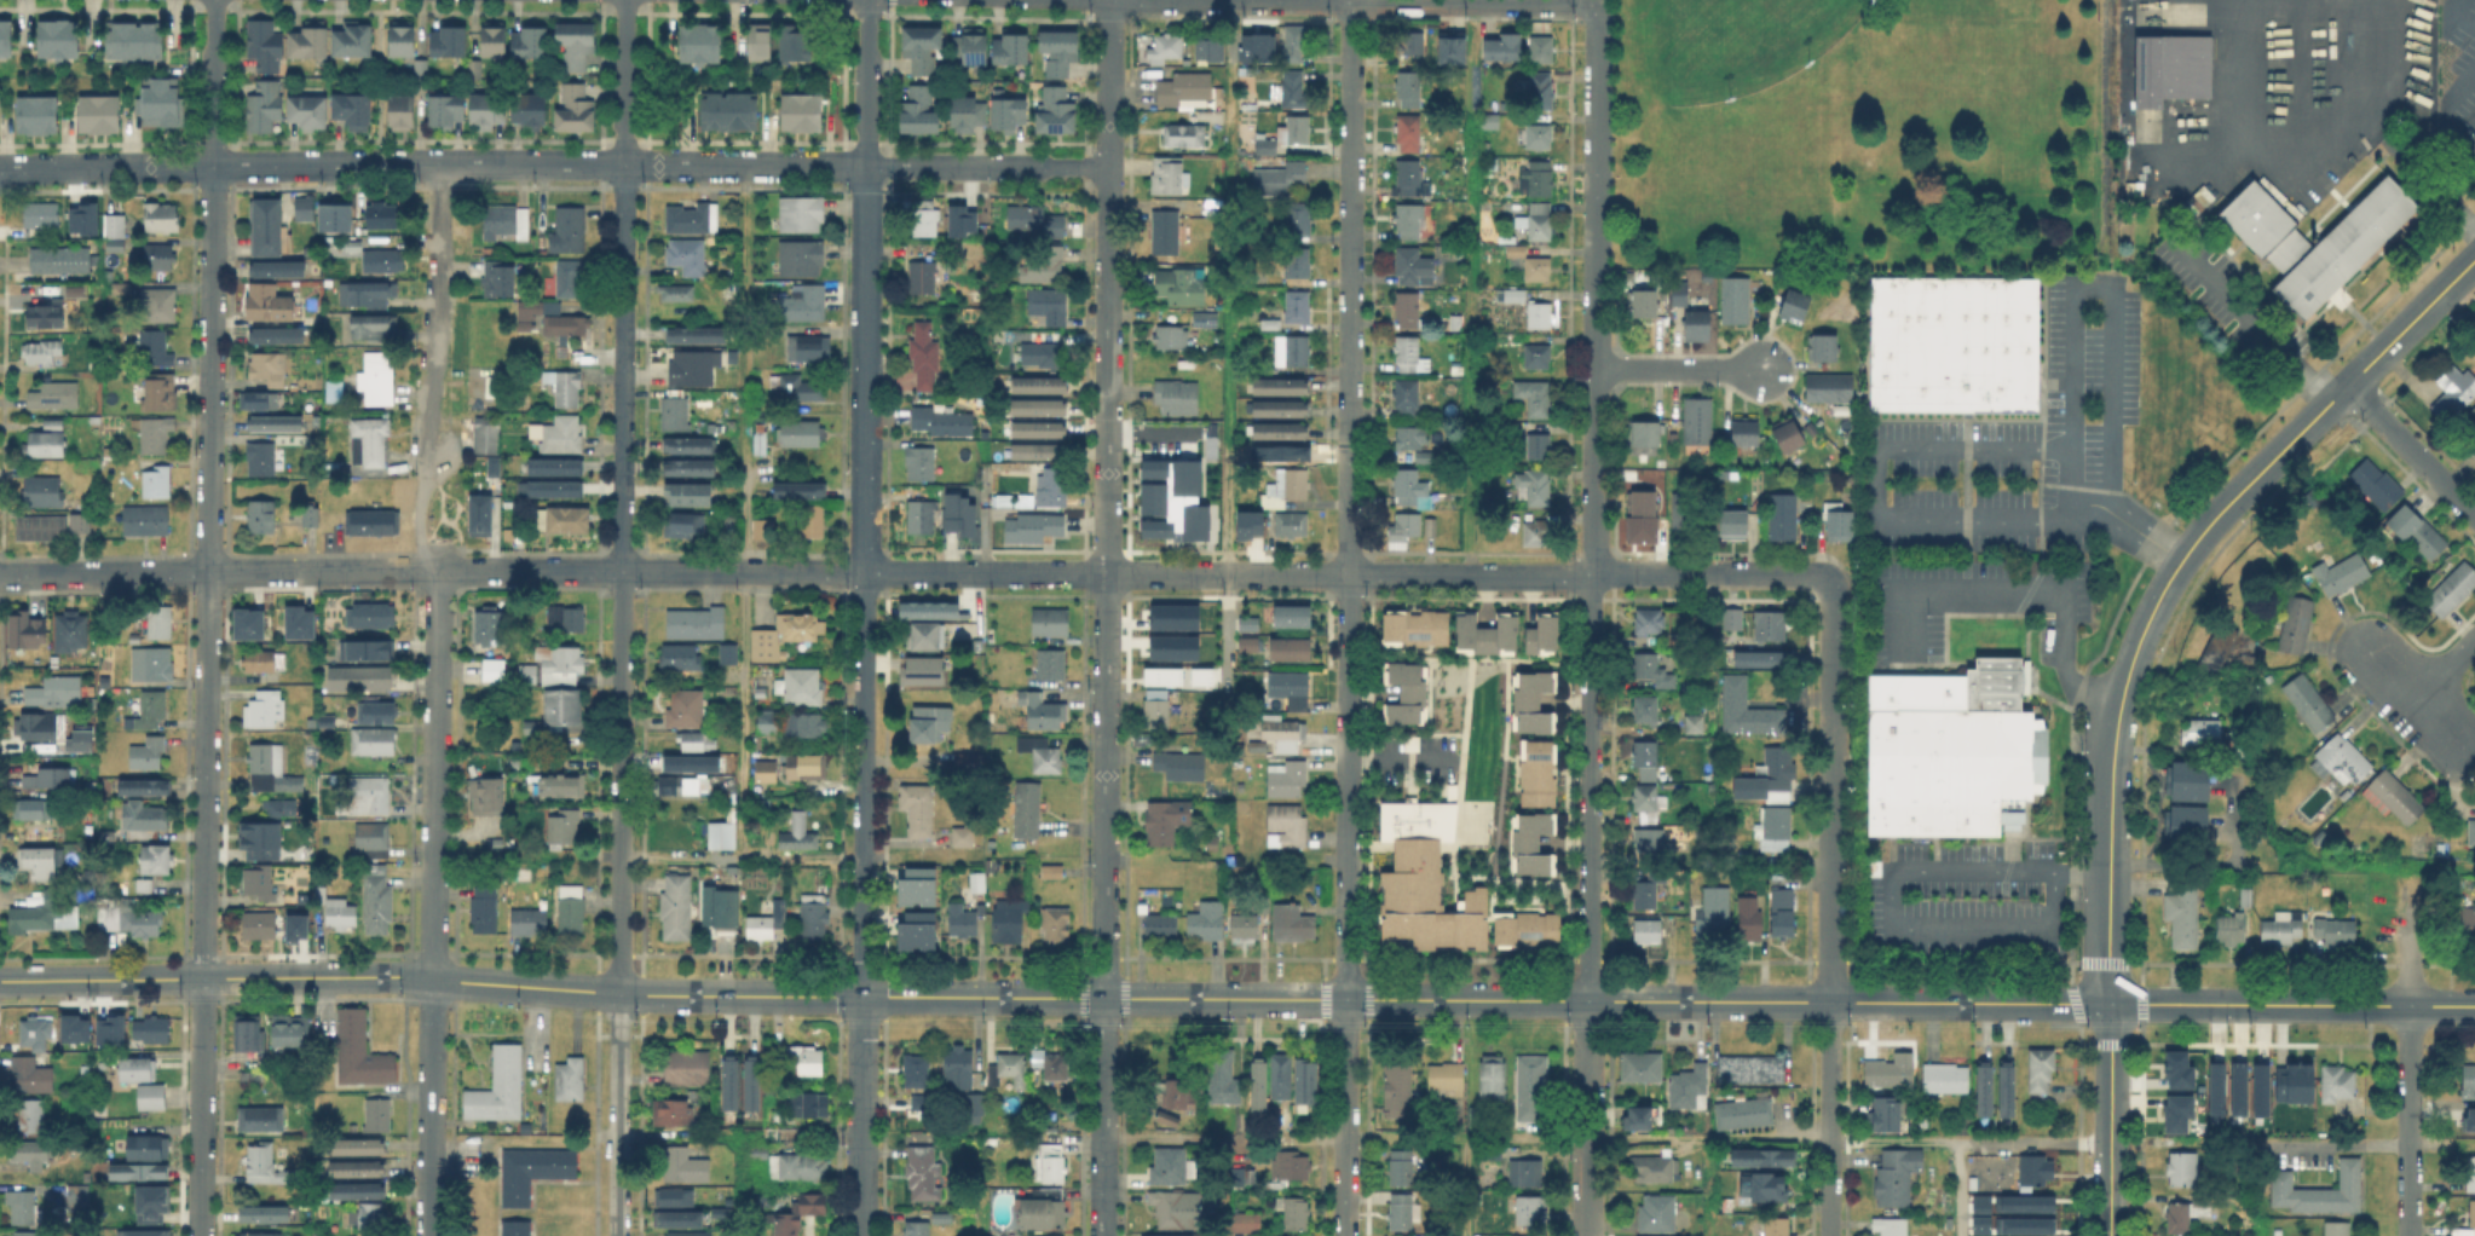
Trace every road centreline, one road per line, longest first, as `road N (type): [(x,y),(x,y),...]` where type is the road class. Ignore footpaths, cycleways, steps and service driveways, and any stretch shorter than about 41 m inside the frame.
road 1 (residential): [(1828,581),(1810,572),(0,574)]
road 2 (residential): [(1108,167),(0,167)]
road 3 (residential): [(618,1235),(625,163)]
road 4 (residential): [(200,1235),(214,164)]
road 5 (residential): [(866,166),(860,1235)]
road 6 (residential): [(1103,1235),(1108,167)]
road 7 (residential): [(1588,1235),(1597,260)]
road 8 (tertiary): [(2108,1005),(2115,734),(2130,658),(2154,601),(2223,504),(2474,255)]
road 9 (residential): [(429,1235),(438,591),(432,571)]
road 10 (tertiary): [(432,980),(0,982)]
road 11 (tertiary): [(862,997),(646,995),(432,980)]
road 12 (residential): [(1833,1005),(1835,602),(1828,581)]
road 13 (residential): [(432,571),(422,502),(439,289),(439,163)]
road 14 (residential): [(2408,1235),(2408,874)]
road 15 (tertiary): [(1198,999),(862,997)]
road 16 (residential): [(1346,1000),(1349,665)]
road 17 (tertiary): [(2048,1004),(1717,1001)]
road 18 (tertiary): [(1469,1000),(1198,999)]
road 19 (residential): [(1597,260),(1599,21),(1592,5)]
road 20 (residential): [(1592,5),(1352,0)]
road 21 (residential): [(1345,1235),(1346,1000)]
road 22 (residential): [(1830,1235),(1833,1005)]
road 23 (tertiary): [(2110,1235),(2108,1005)]
road 24 (residential): [(2474,517),(2344,385)]
road 25 (tertiary): [(2277,1005),(2108,1005)]
road 26 (residential): [(1350,439),(1351,272)]
road 27 (residential): [(1108,167),(1108,0)]
road 28 (residential): [(866,166),(868,0)]
road 29 (residential): [(214,164),(215,0)]
road 30 (residential): [(625,163),(627,0)]
road 31 (residential): [(1760,369),(1597,369)]
road 32 (residential): [(2359,642),(2464,753)]
road 33 (residential): [(1351,150),(1352,0)]
road 34 (residential): [(1349,576),(1350,439)]
road 35 (tertiary): [(1717,1001),(1588,1001)]
road 36 (residential): [(1351,272),(1351,150)]

